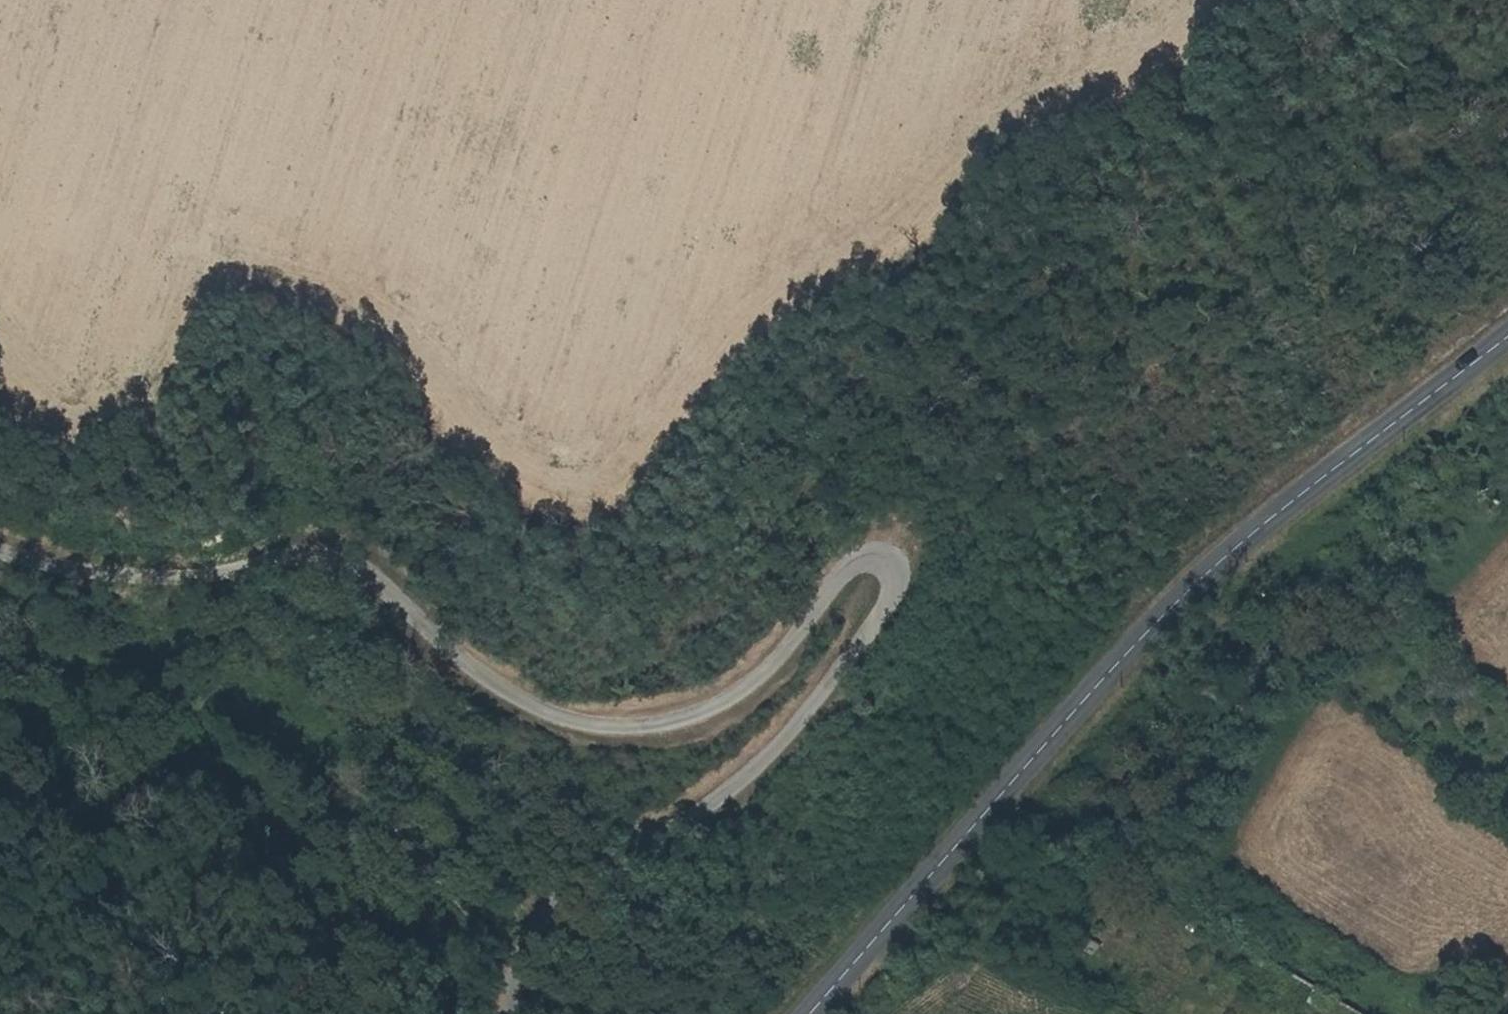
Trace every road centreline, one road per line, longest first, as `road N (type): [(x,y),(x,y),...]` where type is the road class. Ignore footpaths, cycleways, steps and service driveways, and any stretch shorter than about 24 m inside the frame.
road 1 (unclassified): [(0,546),(27,563),(209,579),(311,549),(362,571),(460,660),(534,710),(626,731),(681,727),(731,695),(851,567),(893,559),(907,600),(752,772),(661,833),(582,869),(527,943),(510,993),(512,1013)]
road 2 (secondary): [(1507,333),(1352,452),(1152,626),(811,1013)]

